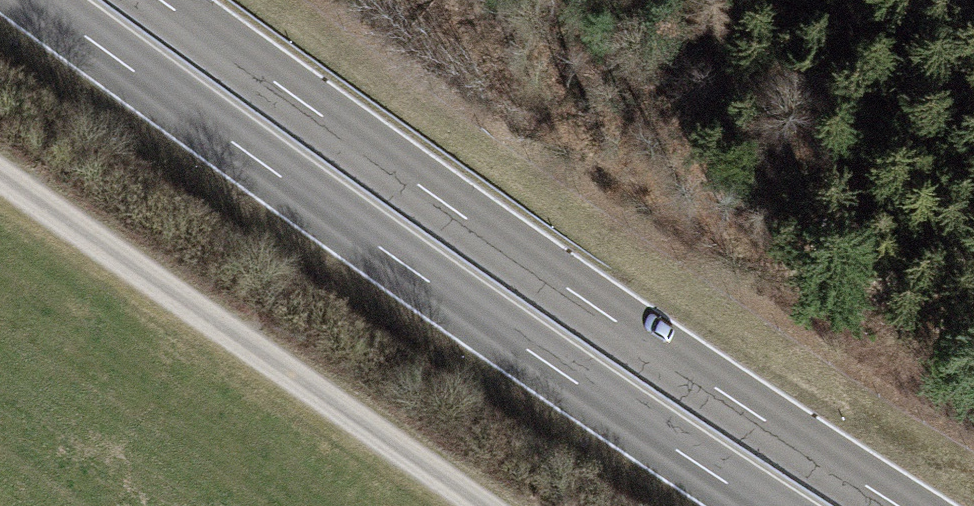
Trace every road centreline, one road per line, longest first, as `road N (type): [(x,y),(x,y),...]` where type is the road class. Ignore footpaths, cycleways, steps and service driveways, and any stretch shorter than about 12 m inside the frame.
road 1 (trunk): [(899,505),(596,308),(161,0)]
road 2 (trunk): [(36,0),(376,245),(762,505)]
road 3 (track): [(476,505),(0,178)]

